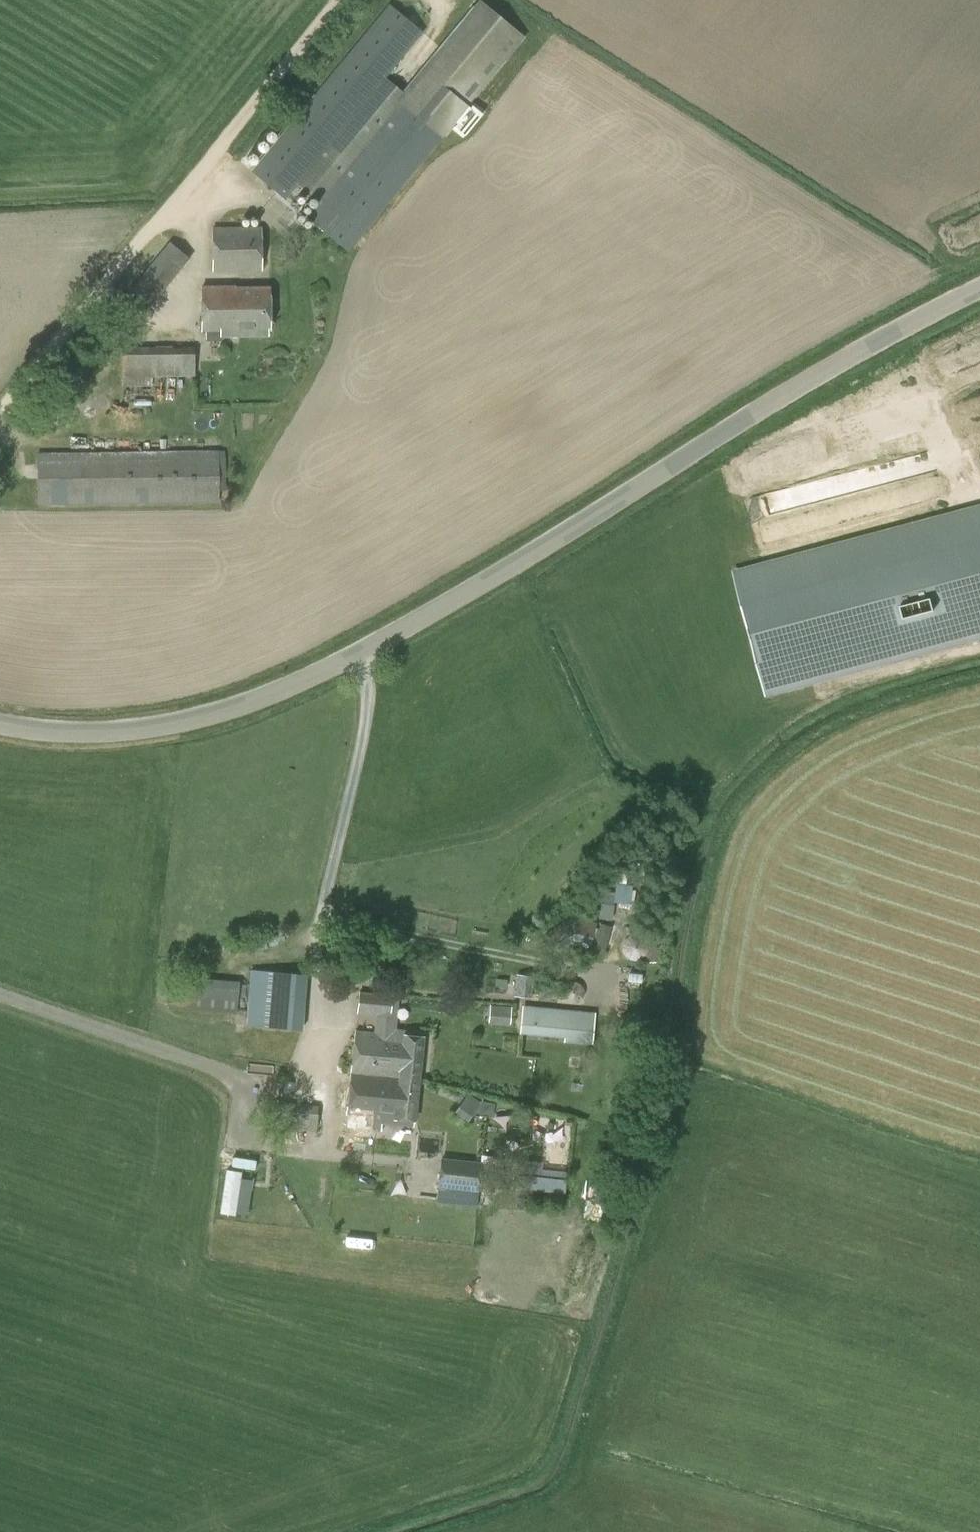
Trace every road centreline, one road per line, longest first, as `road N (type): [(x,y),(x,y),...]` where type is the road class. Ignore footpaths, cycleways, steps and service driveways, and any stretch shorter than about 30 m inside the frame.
road 1 (tertiary): [(0,727),(85,737),(166,730),(247,708),(352,662),(783,399),(979,291)]
road 2 (track): [(339,0),(0,415)]

